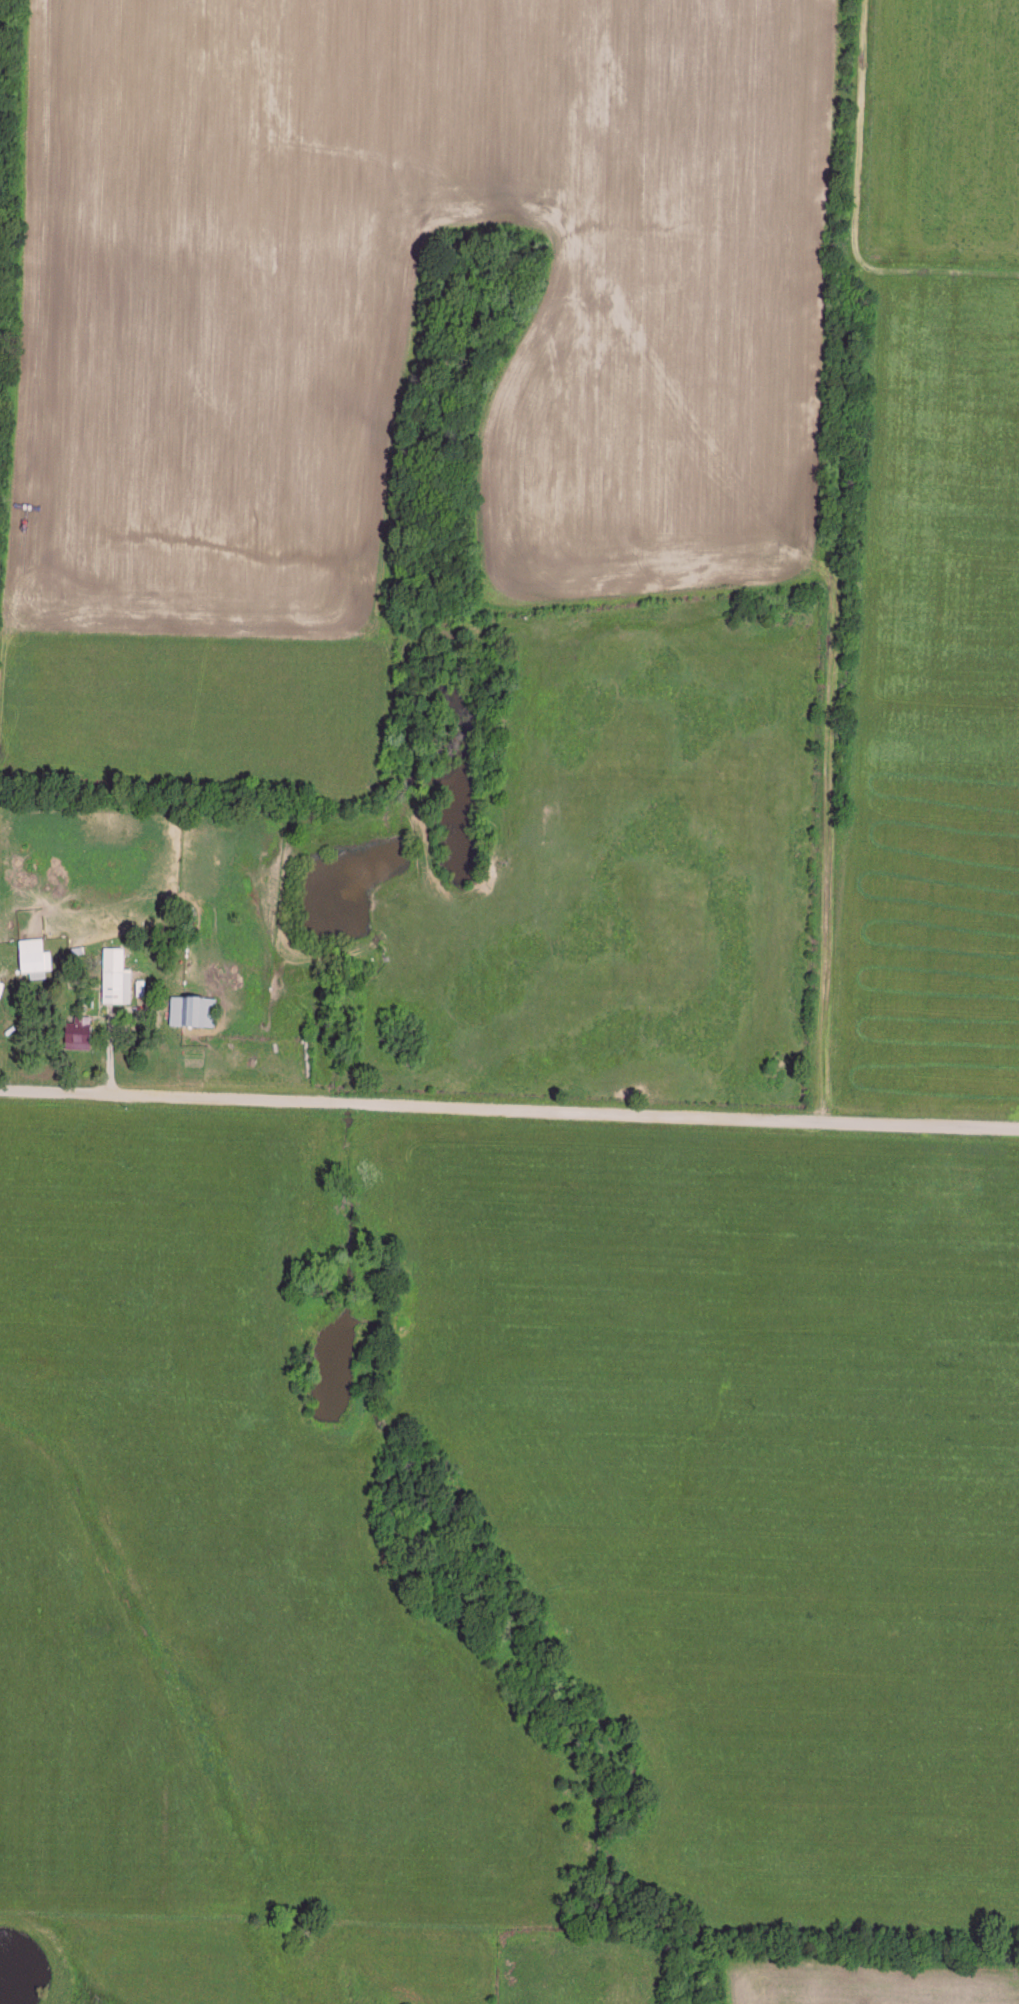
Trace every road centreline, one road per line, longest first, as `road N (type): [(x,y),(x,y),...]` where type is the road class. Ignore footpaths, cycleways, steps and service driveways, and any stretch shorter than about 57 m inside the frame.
road 1 (track): [(863,0),(817,1123)]
road 2 (residential): [(0,1092),(1018,1131)]

